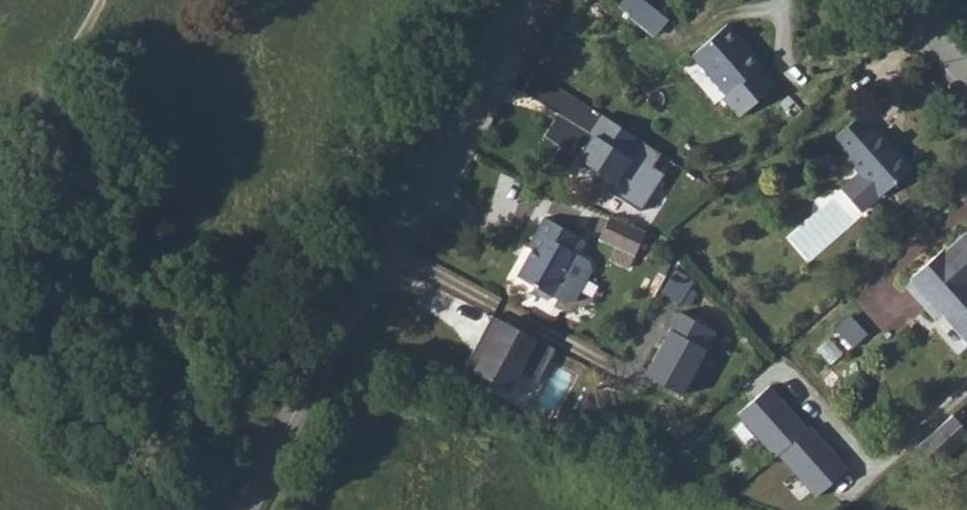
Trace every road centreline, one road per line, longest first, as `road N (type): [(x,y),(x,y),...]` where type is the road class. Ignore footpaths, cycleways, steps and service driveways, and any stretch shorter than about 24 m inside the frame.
road 1 (track): [(269,456),(148,378),(33,287),(11,256),(6,202),(97,0)]
road 2 (tertiary): [(516,0),(239,509)]

